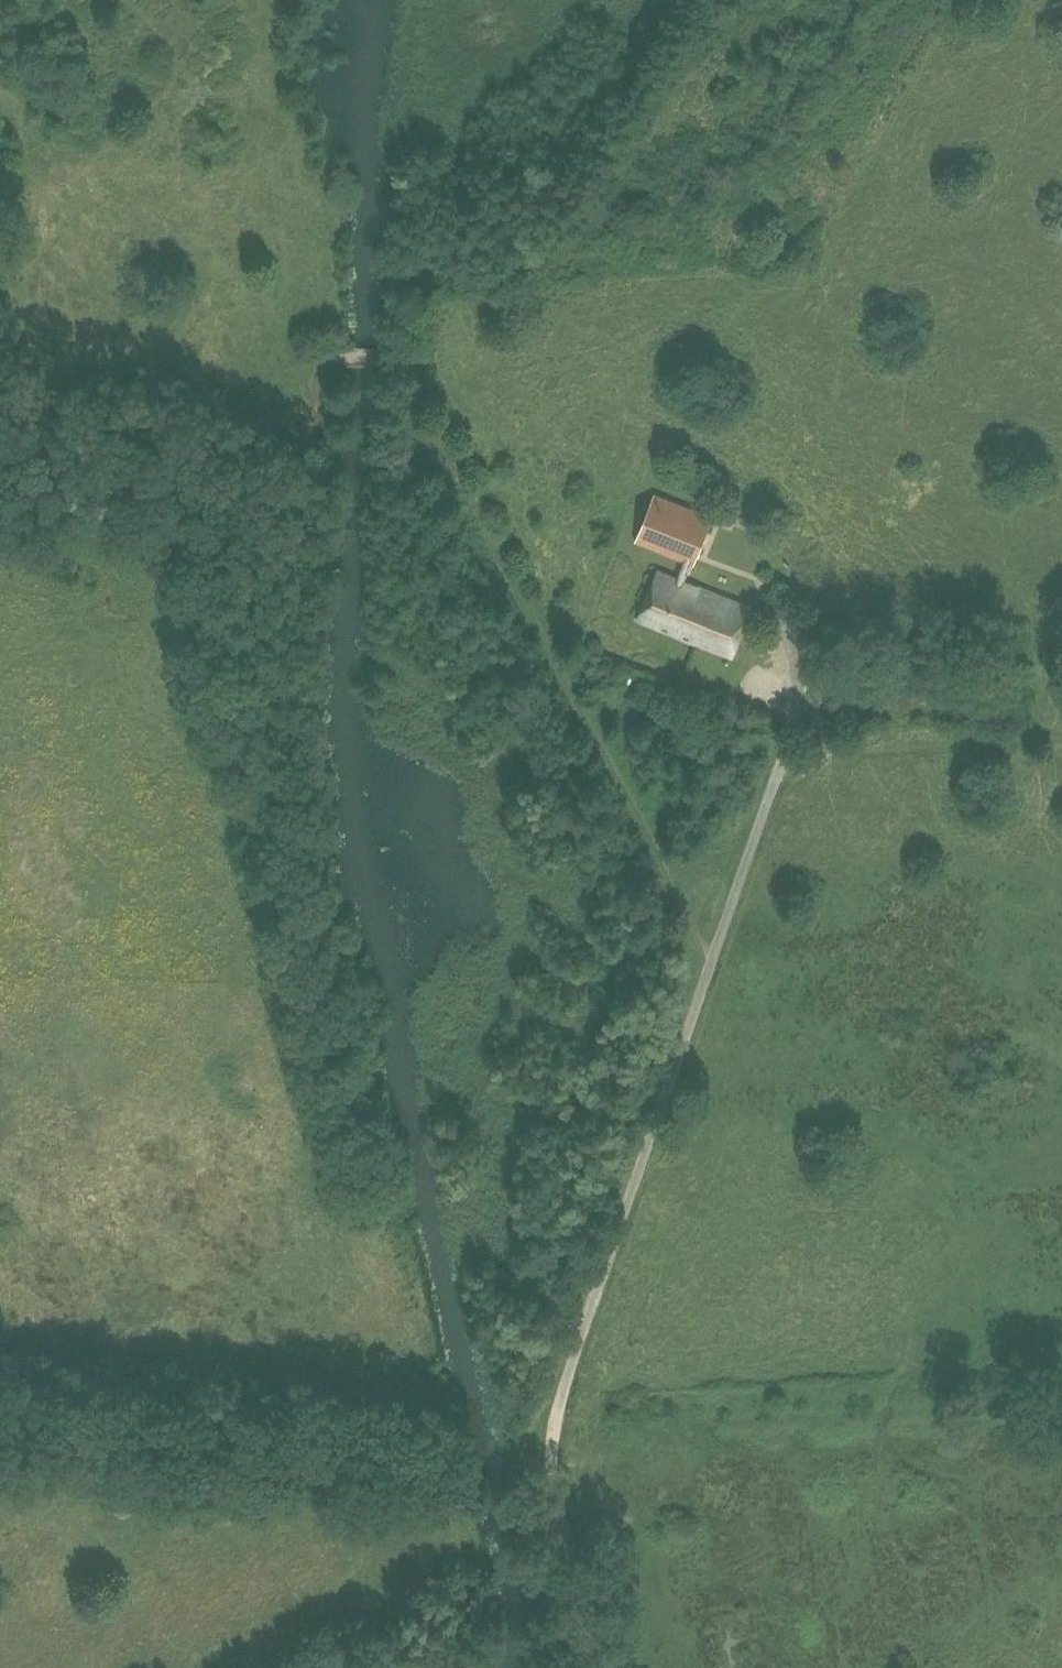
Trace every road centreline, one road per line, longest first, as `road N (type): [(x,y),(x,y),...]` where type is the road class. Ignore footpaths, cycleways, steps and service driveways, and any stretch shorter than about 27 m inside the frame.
road 1 (track): [(589,1667),(558,1509),(551,1454),(557,1415),(579,1332),(785,747)]
road 2 (track): [(442,1458),(0,1414)]

